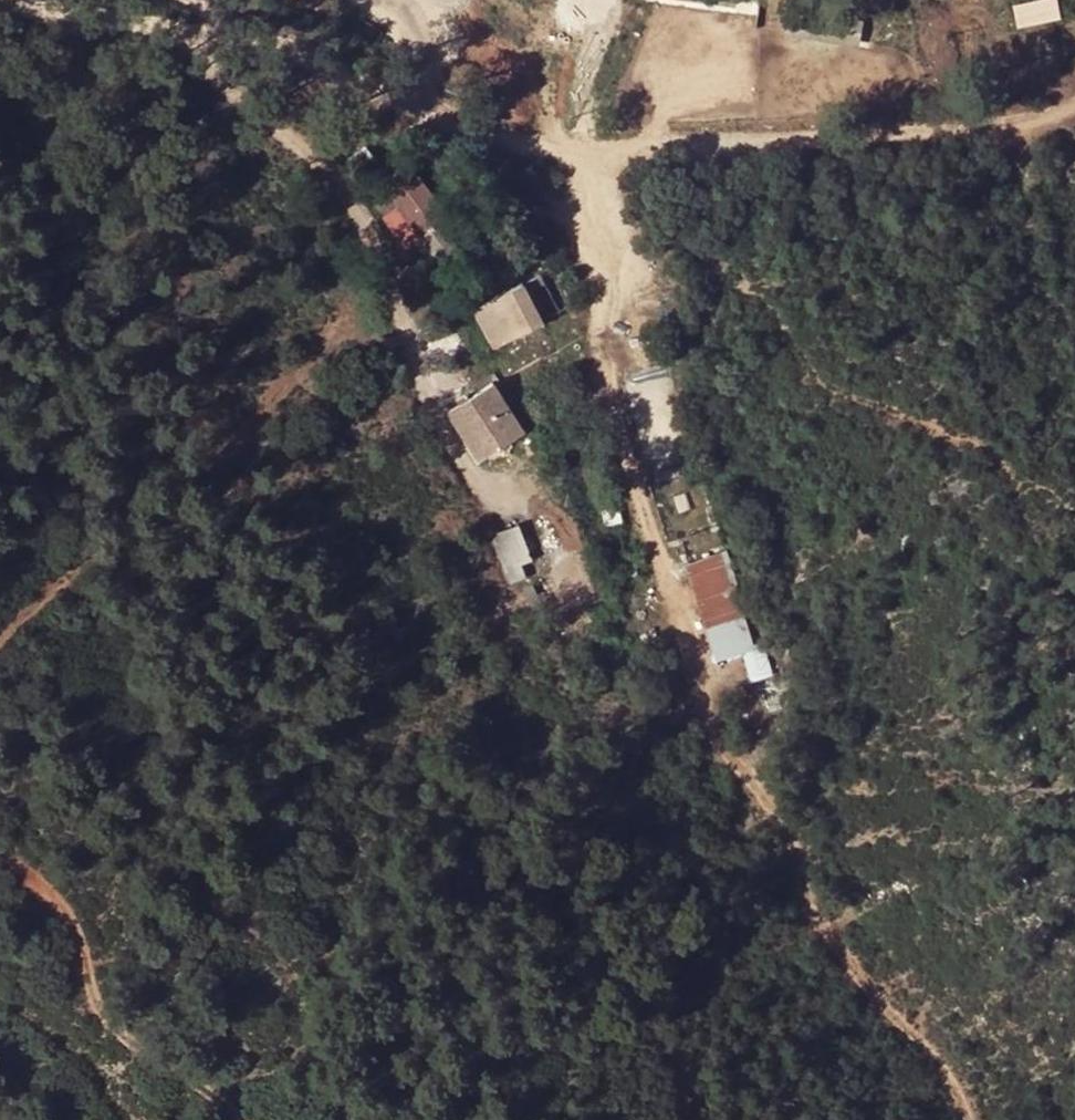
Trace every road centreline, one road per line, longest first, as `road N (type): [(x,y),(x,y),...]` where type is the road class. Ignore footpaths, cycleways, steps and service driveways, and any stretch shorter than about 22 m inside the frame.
road 1 (track): [(1074,107),(1019,124),(586,153),(486,142),(298,56),(25,0)]
road 2 (track): [(975,1119),(815,903),(748,769),(684,667),(608,359),(586,153)]
road 3 (track): [(257,1119),(218,1086),(130,1039),(92,996),(73,923),(54,890),(0,852)]

